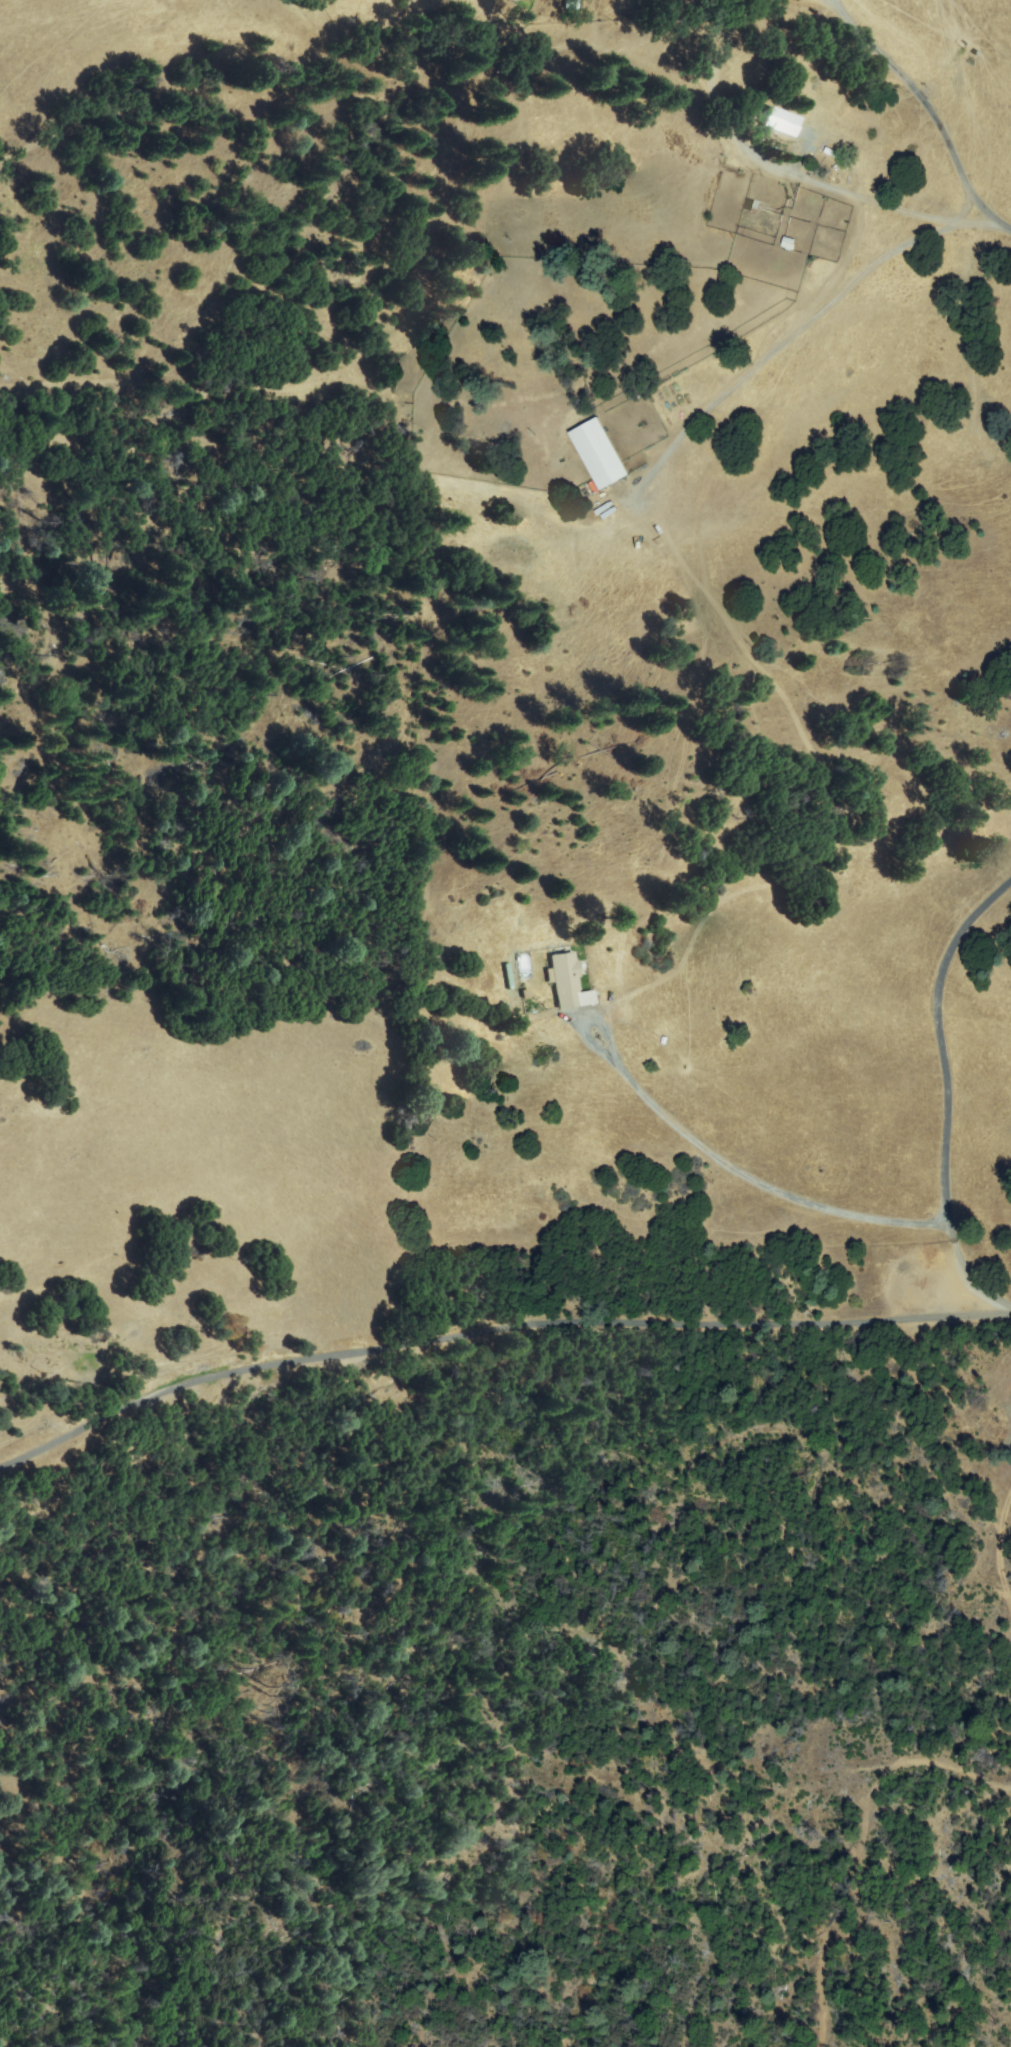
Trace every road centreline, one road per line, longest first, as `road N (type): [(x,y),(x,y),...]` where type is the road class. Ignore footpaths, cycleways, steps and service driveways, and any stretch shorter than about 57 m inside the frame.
road 1 (residential): [(0,1468),(169,1385),(291,1357),(533,1325),(1010,1316)]
road 2 (residential): [(1010,1303),(977,1280),(951,1231),(937,1002),(949,952),(1010,877)]
road 3 (residential): [(984,225),(860,199),(772,160),(735,133),(714,101),(712,60),(749,0)]
road 4 (residential): [(1010,234),(984,225),(929,106),(830,0)]

